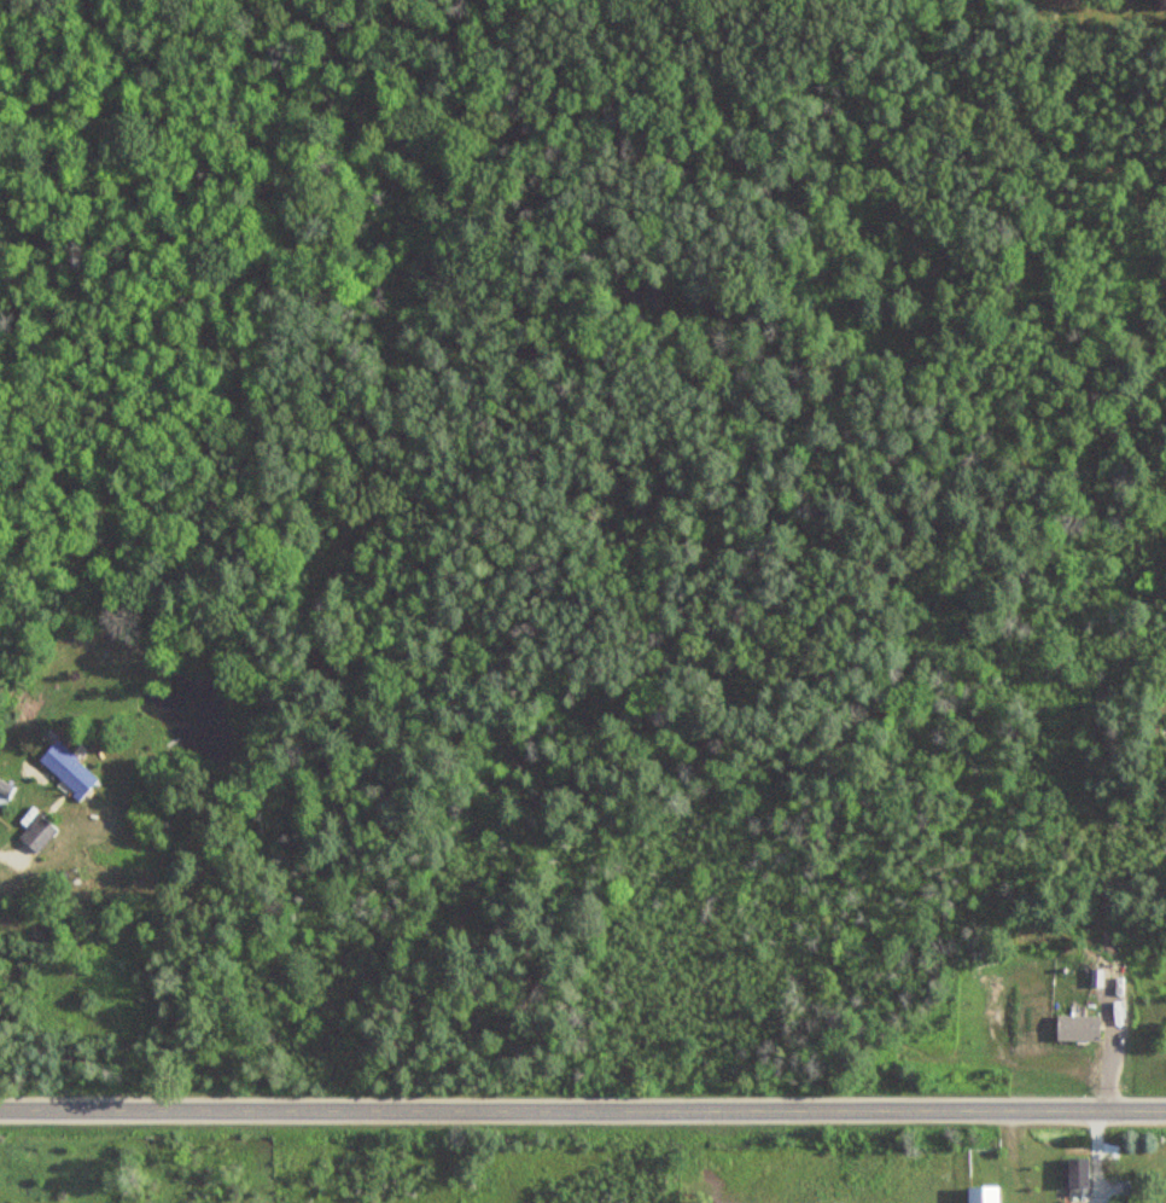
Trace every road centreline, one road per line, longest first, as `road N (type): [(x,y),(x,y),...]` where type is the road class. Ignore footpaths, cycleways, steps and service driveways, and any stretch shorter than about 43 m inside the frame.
road 1 (tertiary): [(0,1112),(1165,1111)]

